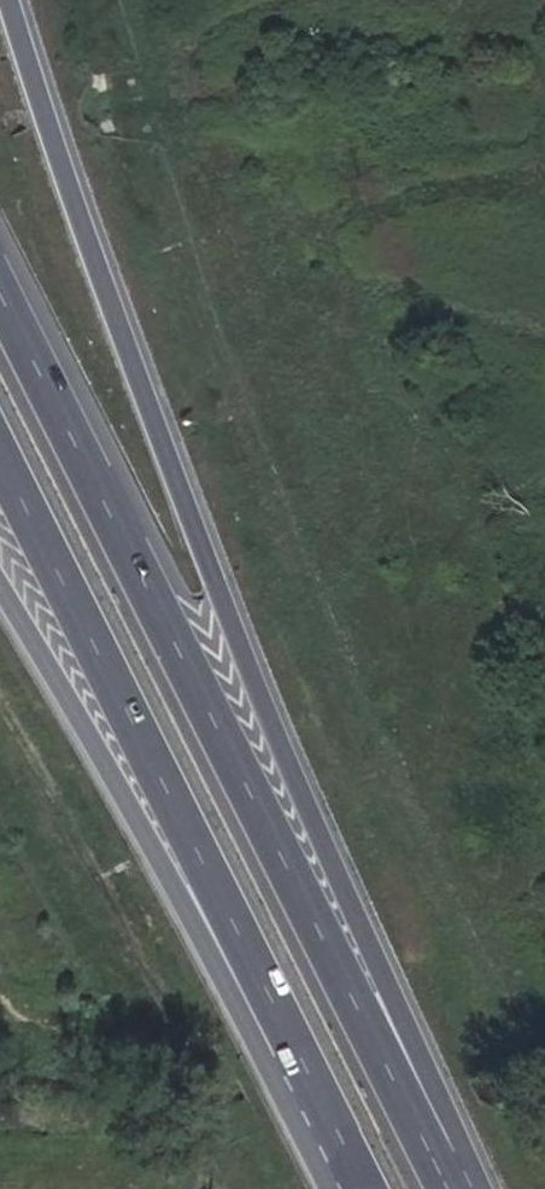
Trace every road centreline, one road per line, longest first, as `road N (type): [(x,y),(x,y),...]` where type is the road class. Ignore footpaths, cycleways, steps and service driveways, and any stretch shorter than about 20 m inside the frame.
road 1 (motorway): [(470,1188),(351,912),(2,0)]
road 2 (motorway): [(455,1188),(0,286)]
road 3 (motorway): [(0,449),(368,1188)]
road 4 (motorway): [(0,587),(349,1188)]

